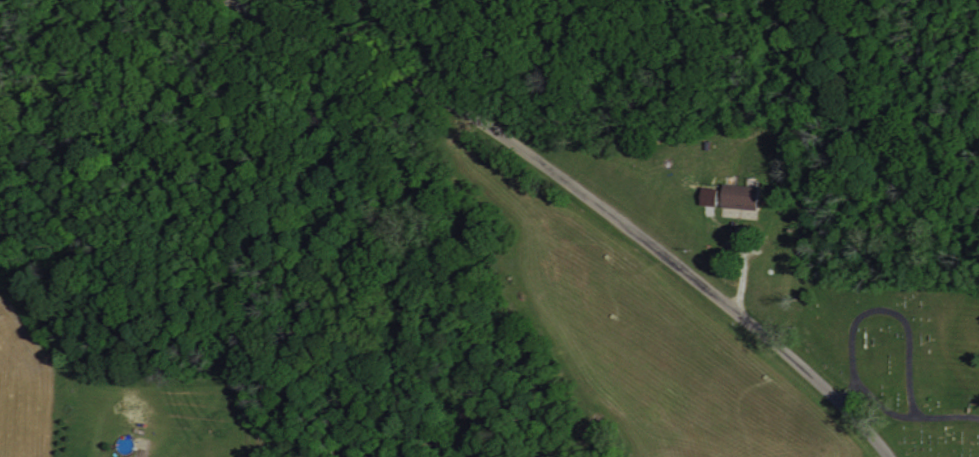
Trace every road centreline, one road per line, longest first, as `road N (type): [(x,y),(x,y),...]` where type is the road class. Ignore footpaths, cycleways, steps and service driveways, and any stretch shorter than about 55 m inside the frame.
road 1 (residential): [(891,456),(828,388),(601,205),(447,101),(224,0)]

